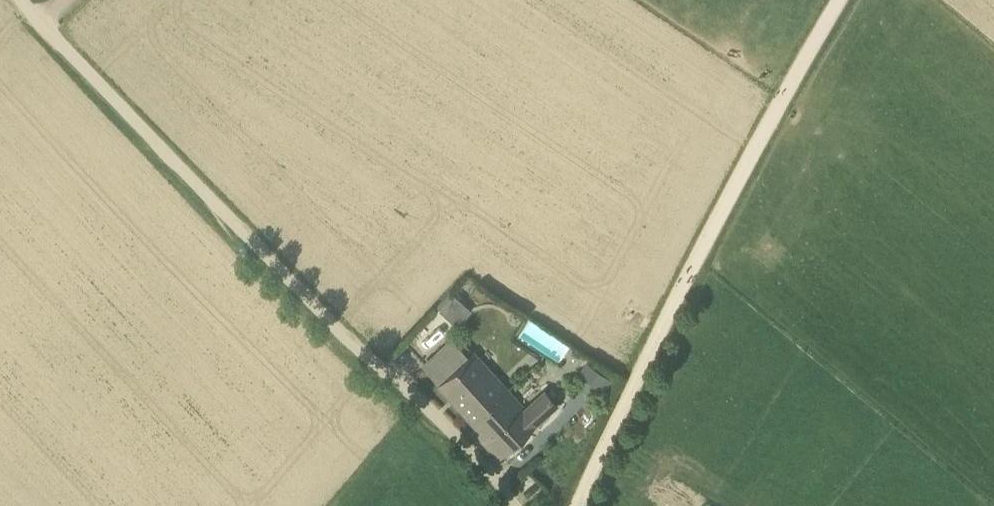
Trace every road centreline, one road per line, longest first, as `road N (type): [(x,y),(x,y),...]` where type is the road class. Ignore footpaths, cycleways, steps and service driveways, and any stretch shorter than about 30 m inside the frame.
road 1 (unclassified): [(515,505),(470,449),(323,314),(24,0)]
road 2 (track): [(840,0),(665,320),(579,505)]

